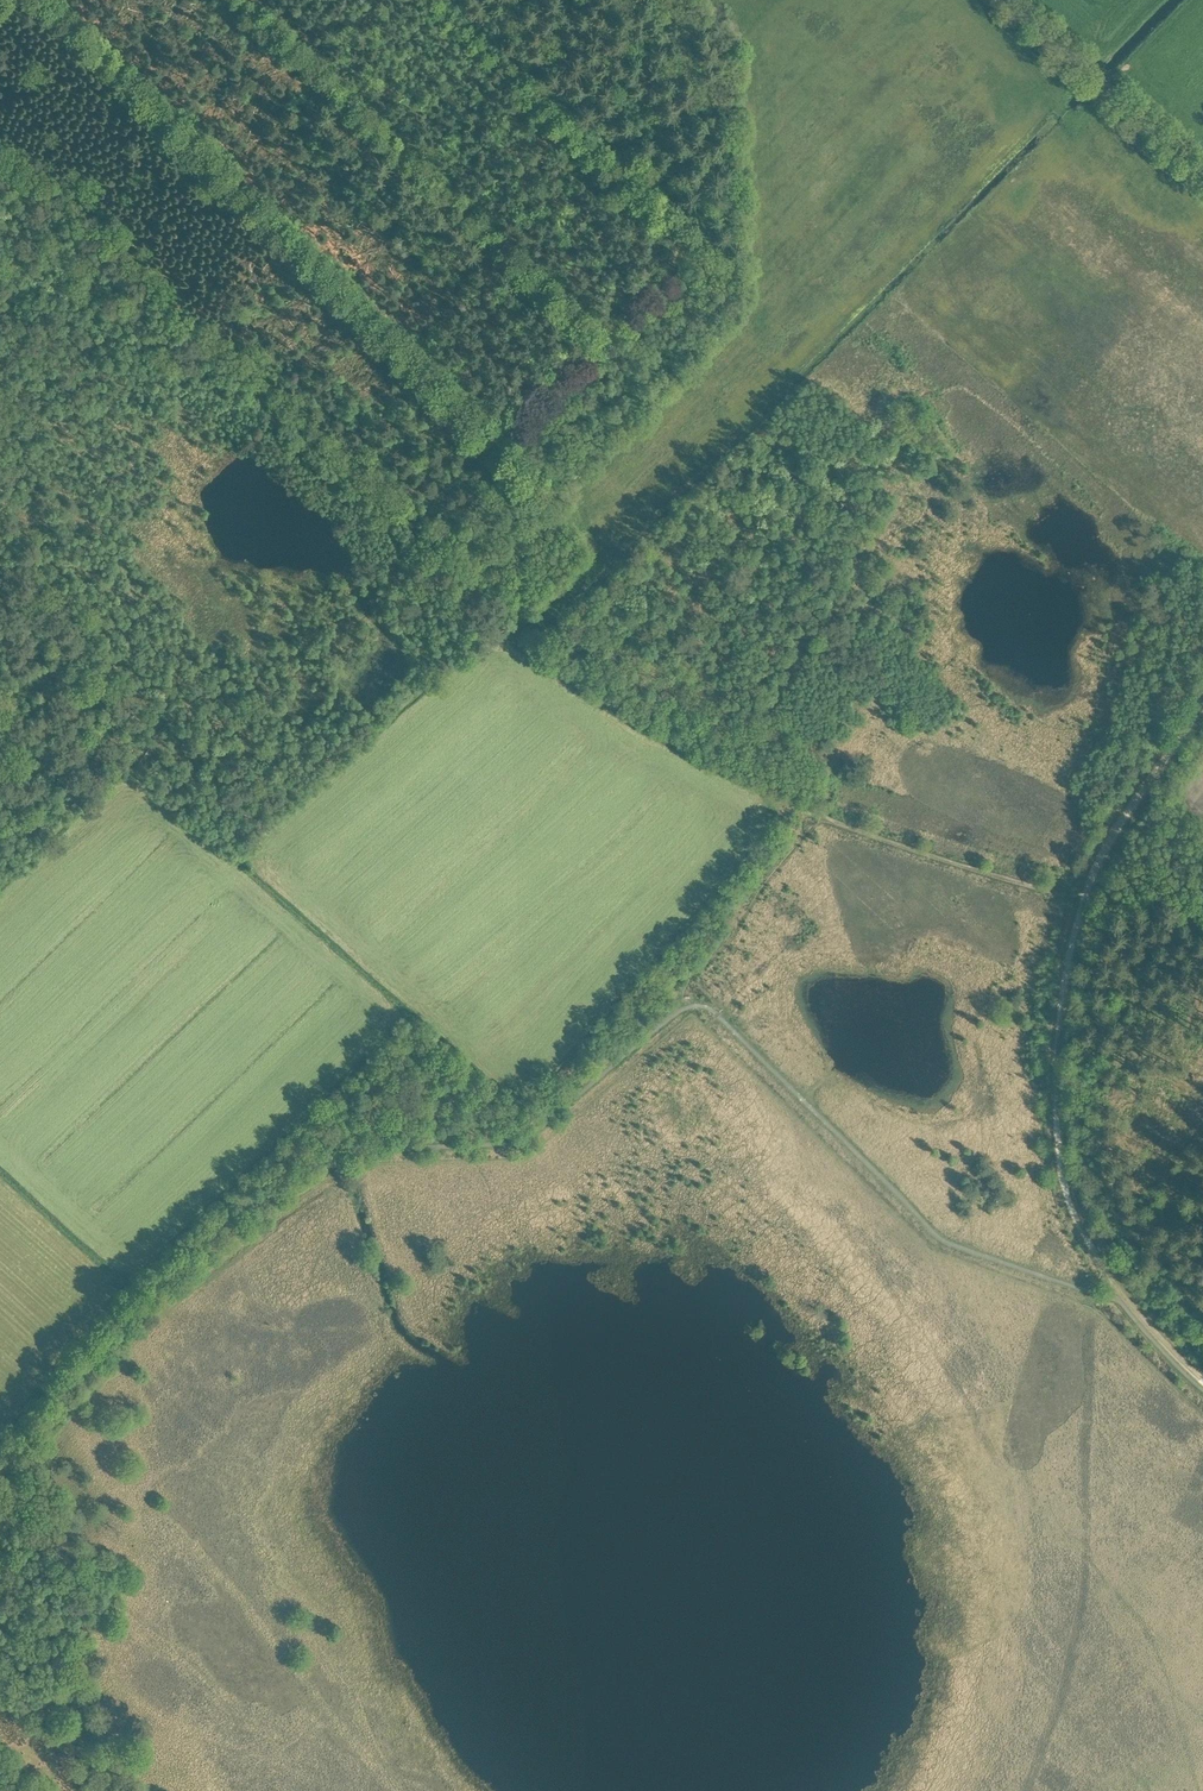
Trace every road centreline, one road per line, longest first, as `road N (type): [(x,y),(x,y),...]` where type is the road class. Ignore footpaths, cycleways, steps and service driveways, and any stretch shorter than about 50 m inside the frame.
road 1 (track): [(1202,1383),(1123,1295),(1066,1184),(1059,1026),(1087,900)]
road 2 (unclassified): [(1202,173),(1011,0)]
road 3 (track): [(1087,900),(1132,802),(1202,701)]

